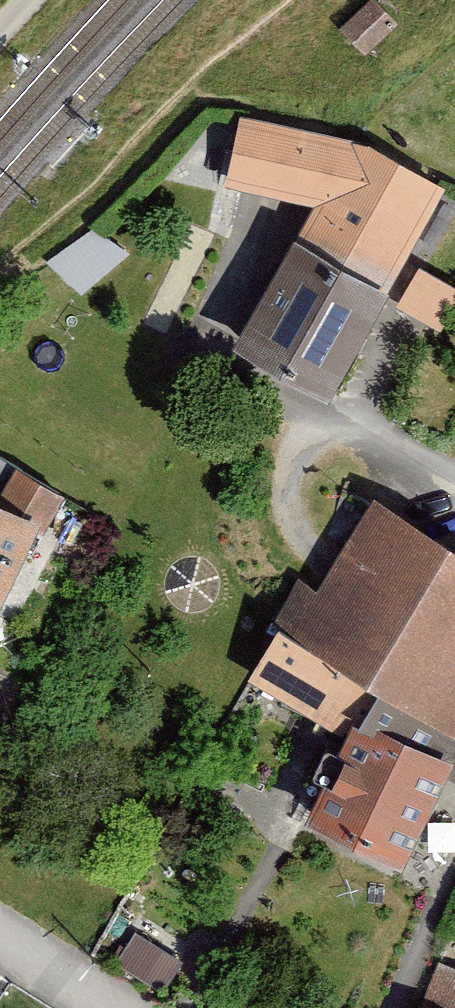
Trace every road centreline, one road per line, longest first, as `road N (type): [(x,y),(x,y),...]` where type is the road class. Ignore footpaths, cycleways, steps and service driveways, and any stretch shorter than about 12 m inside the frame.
road 1 (residential): [(108,1007),(0,939)]

